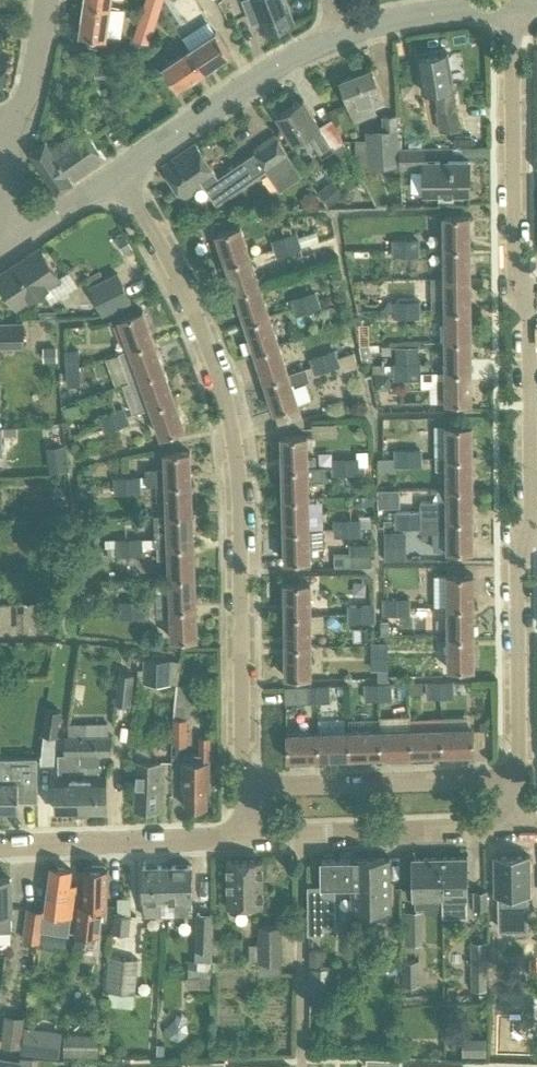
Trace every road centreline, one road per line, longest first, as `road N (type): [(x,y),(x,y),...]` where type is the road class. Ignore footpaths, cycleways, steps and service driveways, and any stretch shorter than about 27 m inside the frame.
road 1 (residential): [(520,783),(519,559),(532,510),(531,319),(514,256),(513,0)]
road 2 (residential): [(119,172),(190,302),(229,411),(238,479),(246,790)]
road 3 (residential): [(520,783),(246,790)]
road 4 (residential): [(247,839),(520,832)]
road 5 (tertiary): [(119,172),(262,76),(331,39)]
road 6 (residential): [(0,846),(247,839)]
road 7 (tertiary): [(331,39),(413,12),(501,0)]
road 8 (residential): [(7,123),(32,89),(46,0)]
road 9 (tertiary): [(15,238),(119,172)]

